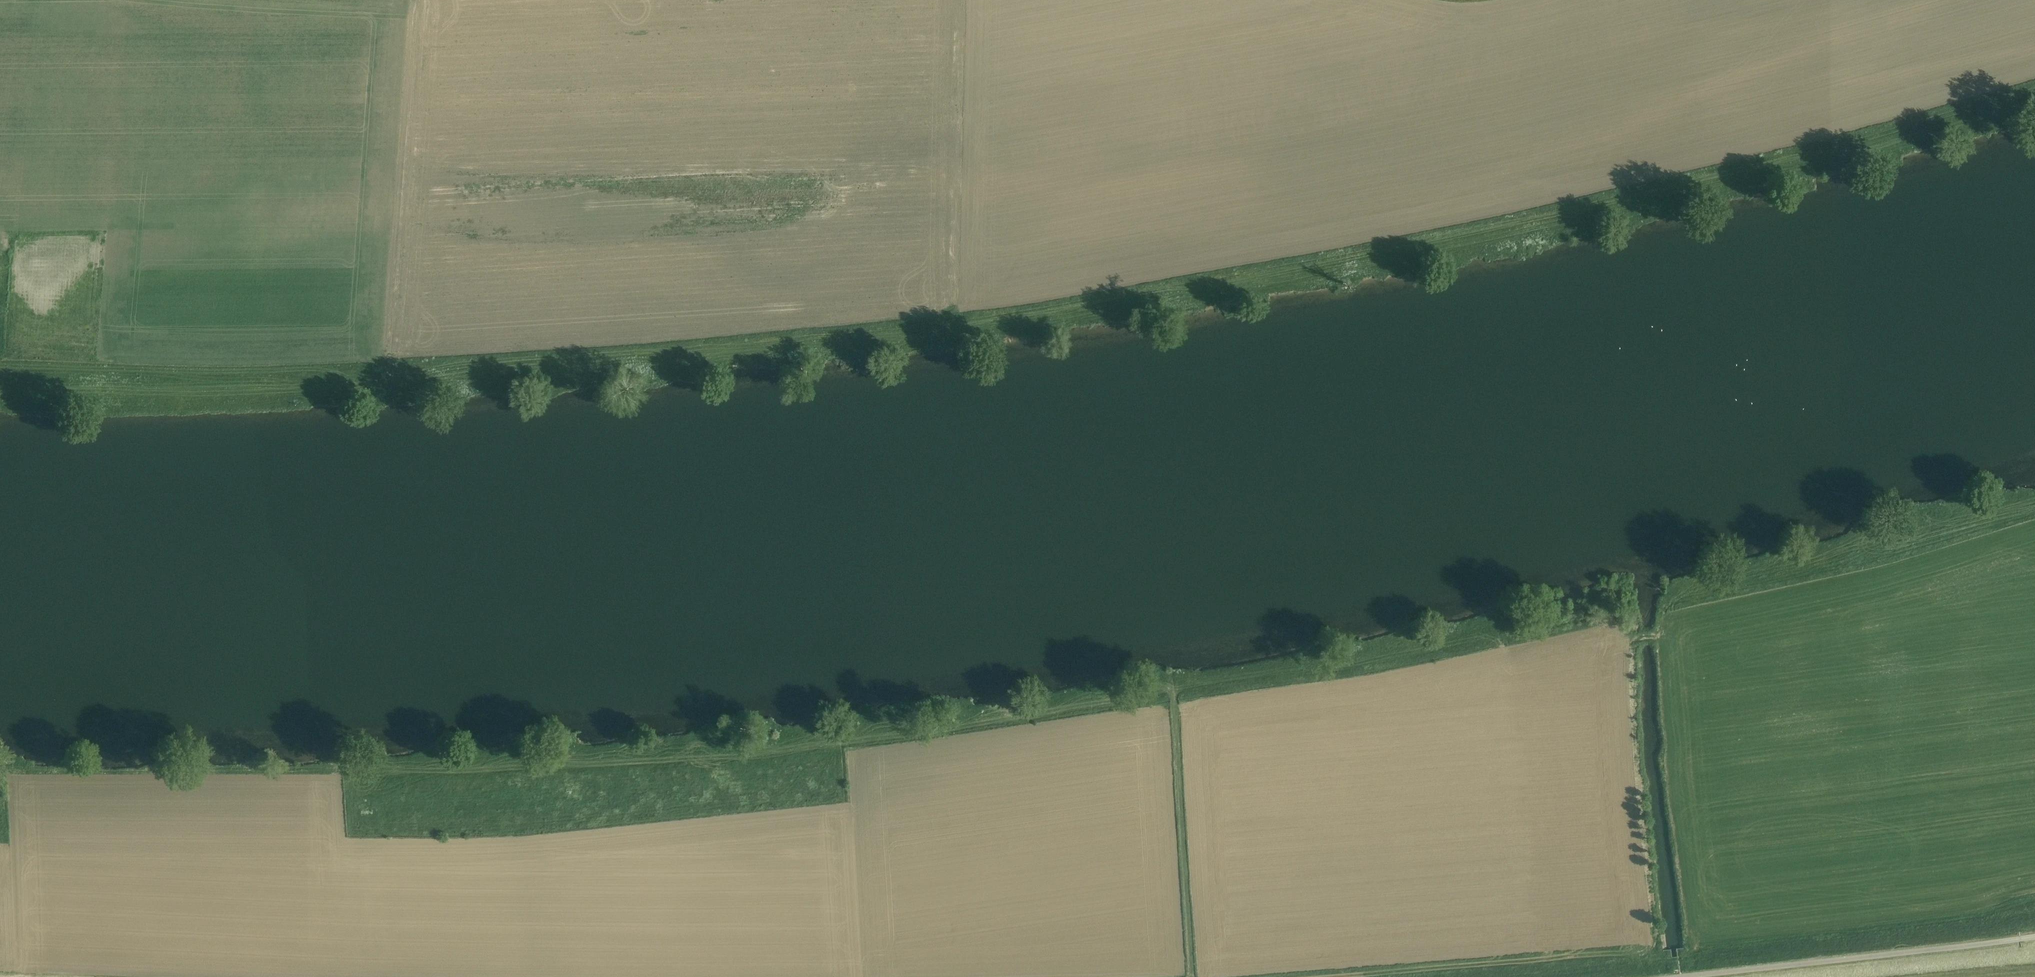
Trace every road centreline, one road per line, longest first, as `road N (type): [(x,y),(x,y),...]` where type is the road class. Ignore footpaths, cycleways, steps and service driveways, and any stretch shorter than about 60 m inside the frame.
road 1 (track): [(2034,924),(1759,947),(1654,965),(1393,976)]
road 2 (track): [(0,967),(238,976)]

